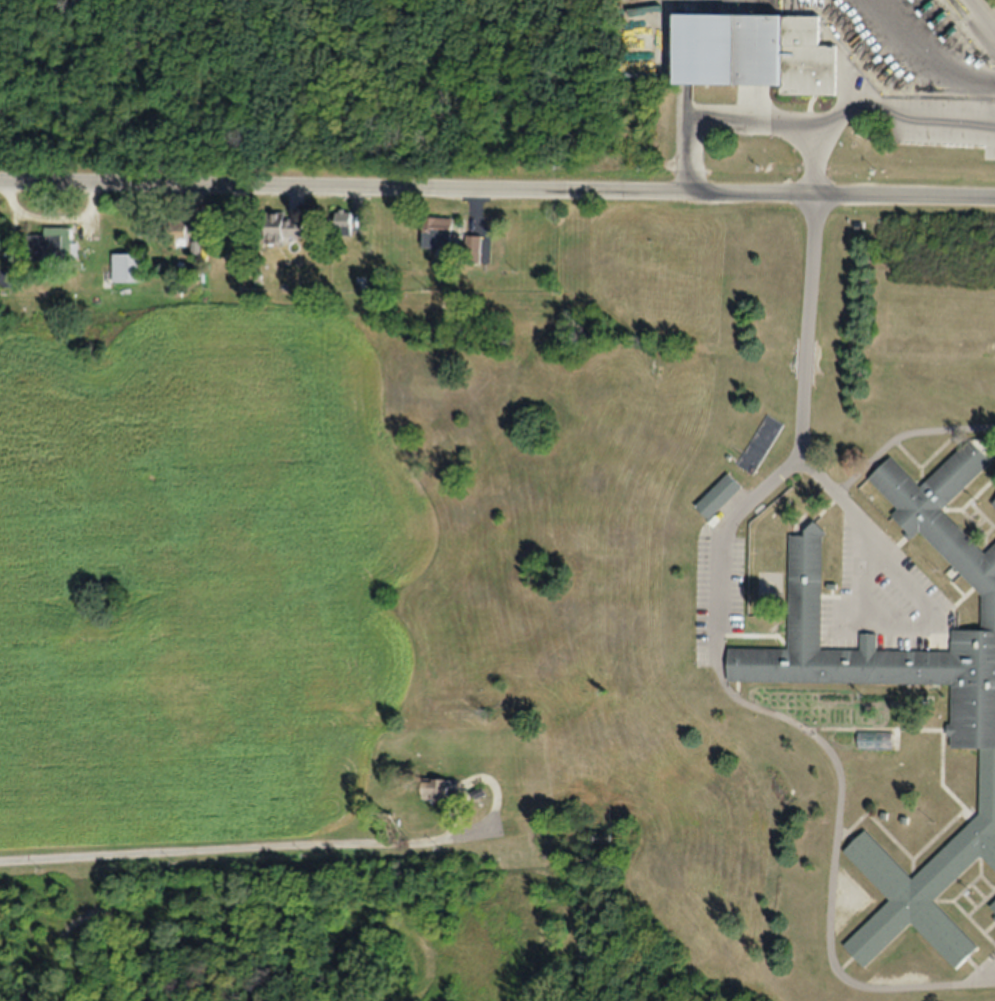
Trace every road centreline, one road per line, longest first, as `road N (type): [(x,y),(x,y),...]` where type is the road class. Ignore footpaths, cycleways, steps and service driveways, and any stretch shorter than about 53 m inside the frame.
road 1 (residential): [(994,206),(0,192)]

